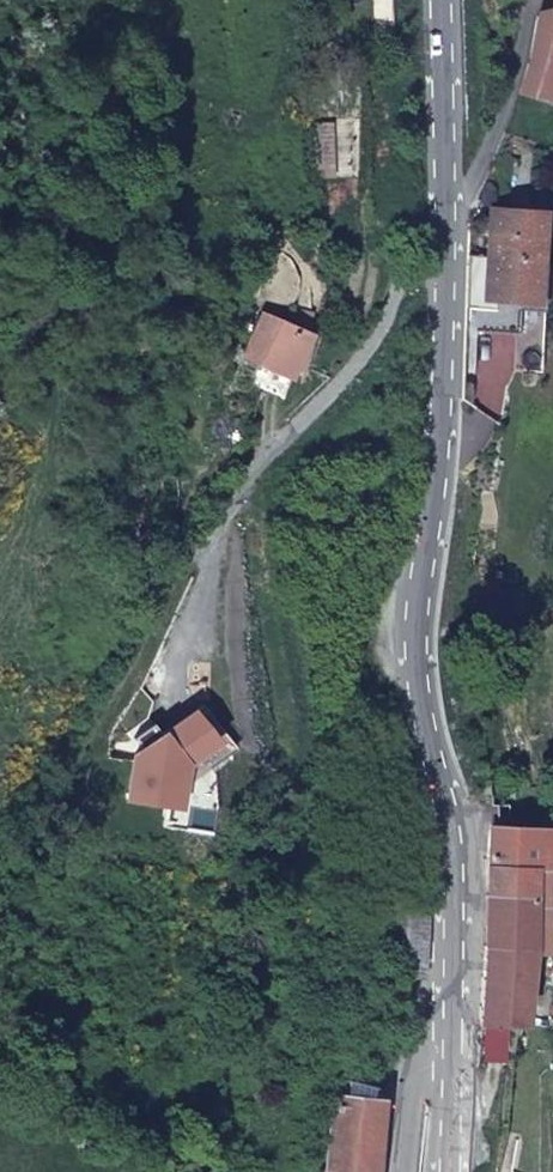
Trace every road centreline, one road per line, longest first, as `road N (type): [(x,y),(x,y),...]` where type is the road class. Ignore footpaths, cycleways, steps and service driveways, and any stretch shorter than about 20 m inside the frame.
road 1 (secondary): [(448,1046),(454,824),(413,673),(440,463),(448,232)]
road 2 (unclassified): [(545,0),(448,232)]
road 3 (secondary): [(448,232),(444,0)]
road 4 (secondary): [(408,1171),(415,1102),(448,1046)]
road 5 (secondary): [(448,1046),(449,1171)]

